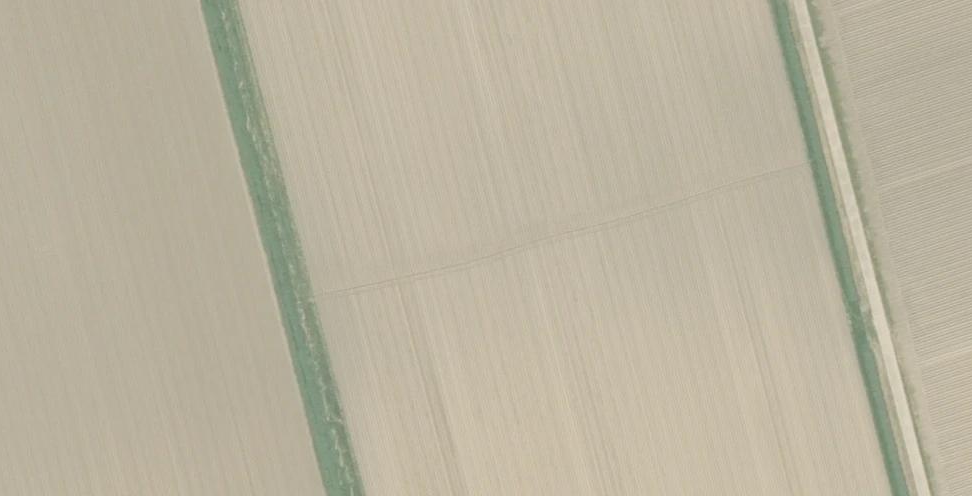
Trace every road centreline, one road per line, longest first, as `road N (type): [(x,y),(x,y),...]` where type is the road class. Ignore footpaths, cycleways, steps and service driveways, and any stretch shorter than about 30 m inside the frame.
road 1 (track): [(925,495),(802,0)]

